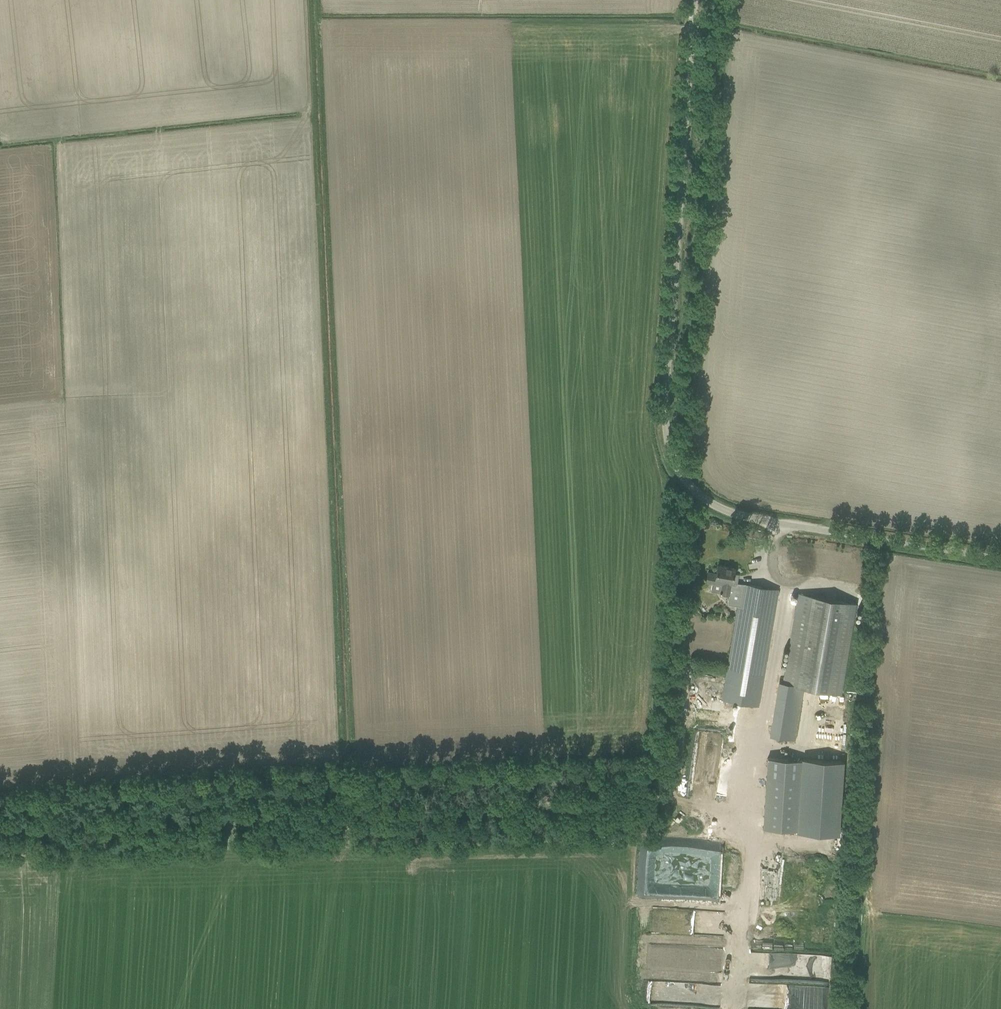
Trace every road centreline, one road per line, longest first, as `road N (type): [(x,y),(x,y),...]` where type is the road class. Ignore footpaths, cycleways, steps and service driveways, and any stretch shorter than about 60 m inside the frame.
road 1 (unclassified): [(1000,559),(729,512),(703,498),(676,464),(666,426),(694,0)]
road 2 (track): [(0,812),(676,803),(677,781)]

